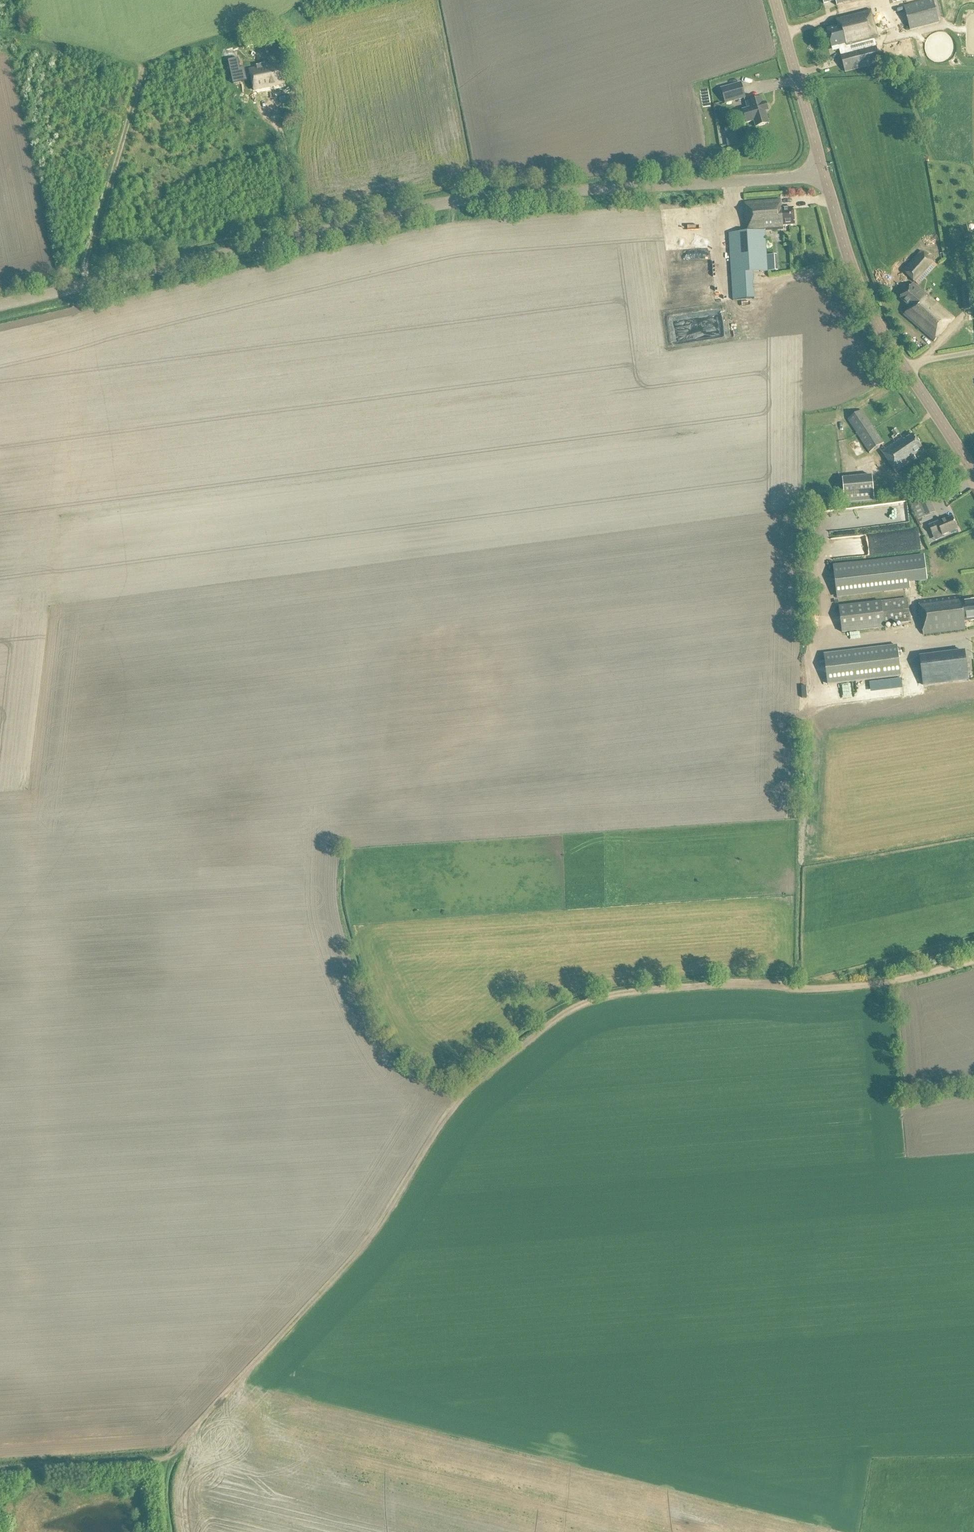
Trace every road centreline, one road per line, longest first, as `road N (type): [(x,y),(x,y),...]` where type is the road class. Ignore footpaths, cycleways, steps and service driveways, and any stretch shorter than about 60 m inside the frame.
road 1 (track): [(0,1469),(170,1456),(362,1247),(462,1097),(577,1005),(676,987),(859,988),(973,961)]
road 2 (tertiary): [(0,305),(477,196),(823,174)]
road 3 (tertiary): [(973,471),(866,301),(823,174)]
road 4 (track): [(296,0),(285,12),(153,57),(144,67),(0,36)]
road 5 (track): [(144,67),(86,285)]
road 6 (tertiary): [(823,174),(773,0)]
road 7 (track): [(793,819),(795,721),(813,700)]

